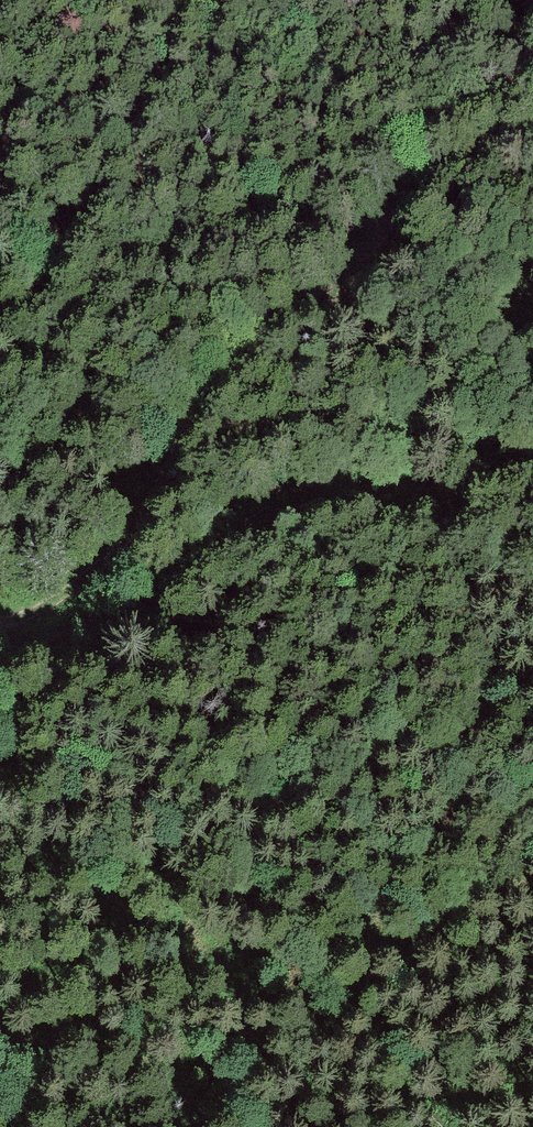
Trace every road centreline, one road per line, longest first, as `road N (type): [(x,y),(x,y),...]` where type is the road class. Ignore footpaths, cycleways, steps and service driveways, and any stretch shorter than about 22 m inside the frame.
road 1 (track): [(0,630),(10,635),(146,497),(221,401),(401,203),(447,173),(532,157)]
road 2 (track): [(0,633),(72,627),(237,524),(305,499),(437,495),(532,460)]

